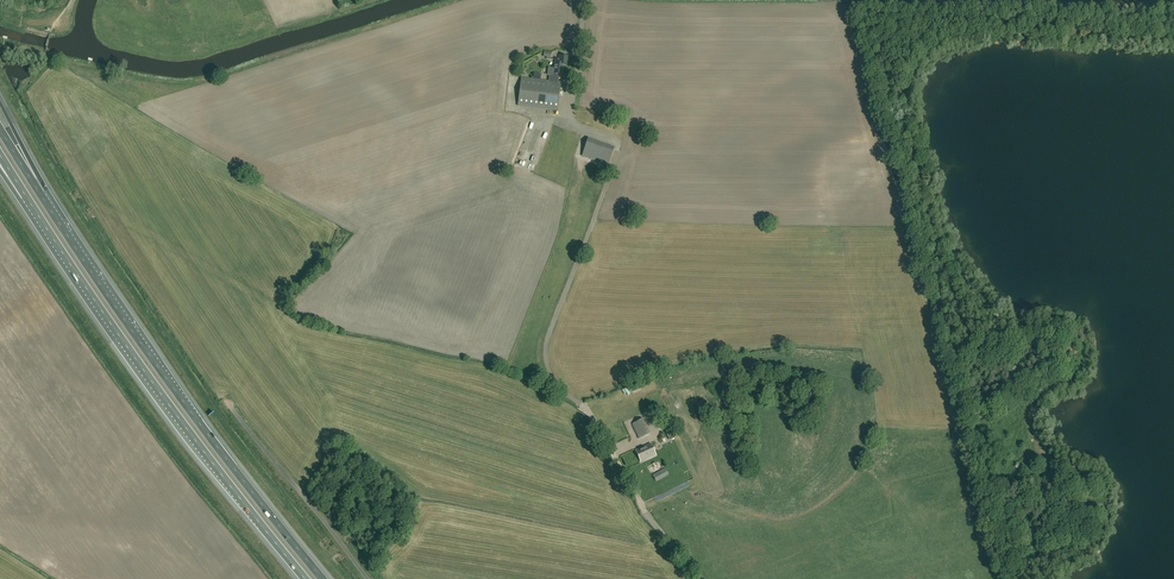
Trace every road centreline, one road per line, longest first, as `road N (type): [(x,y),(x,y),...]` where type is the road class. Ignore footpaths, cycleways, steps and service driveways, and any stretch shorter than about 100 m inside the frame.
road 1 (motorway): [(322,578),(197,420),(39,192)]
road 2 (motorway): [(25,195),(143,370),(305,578)]
road 3 (track): [(611,169),(548,335),(548,367),(701,578)]
road 4 (track): [(230,405),(369,578)]
road 5 (unclassified): [(611,169),(621,141),(570,122),(583,0)]

